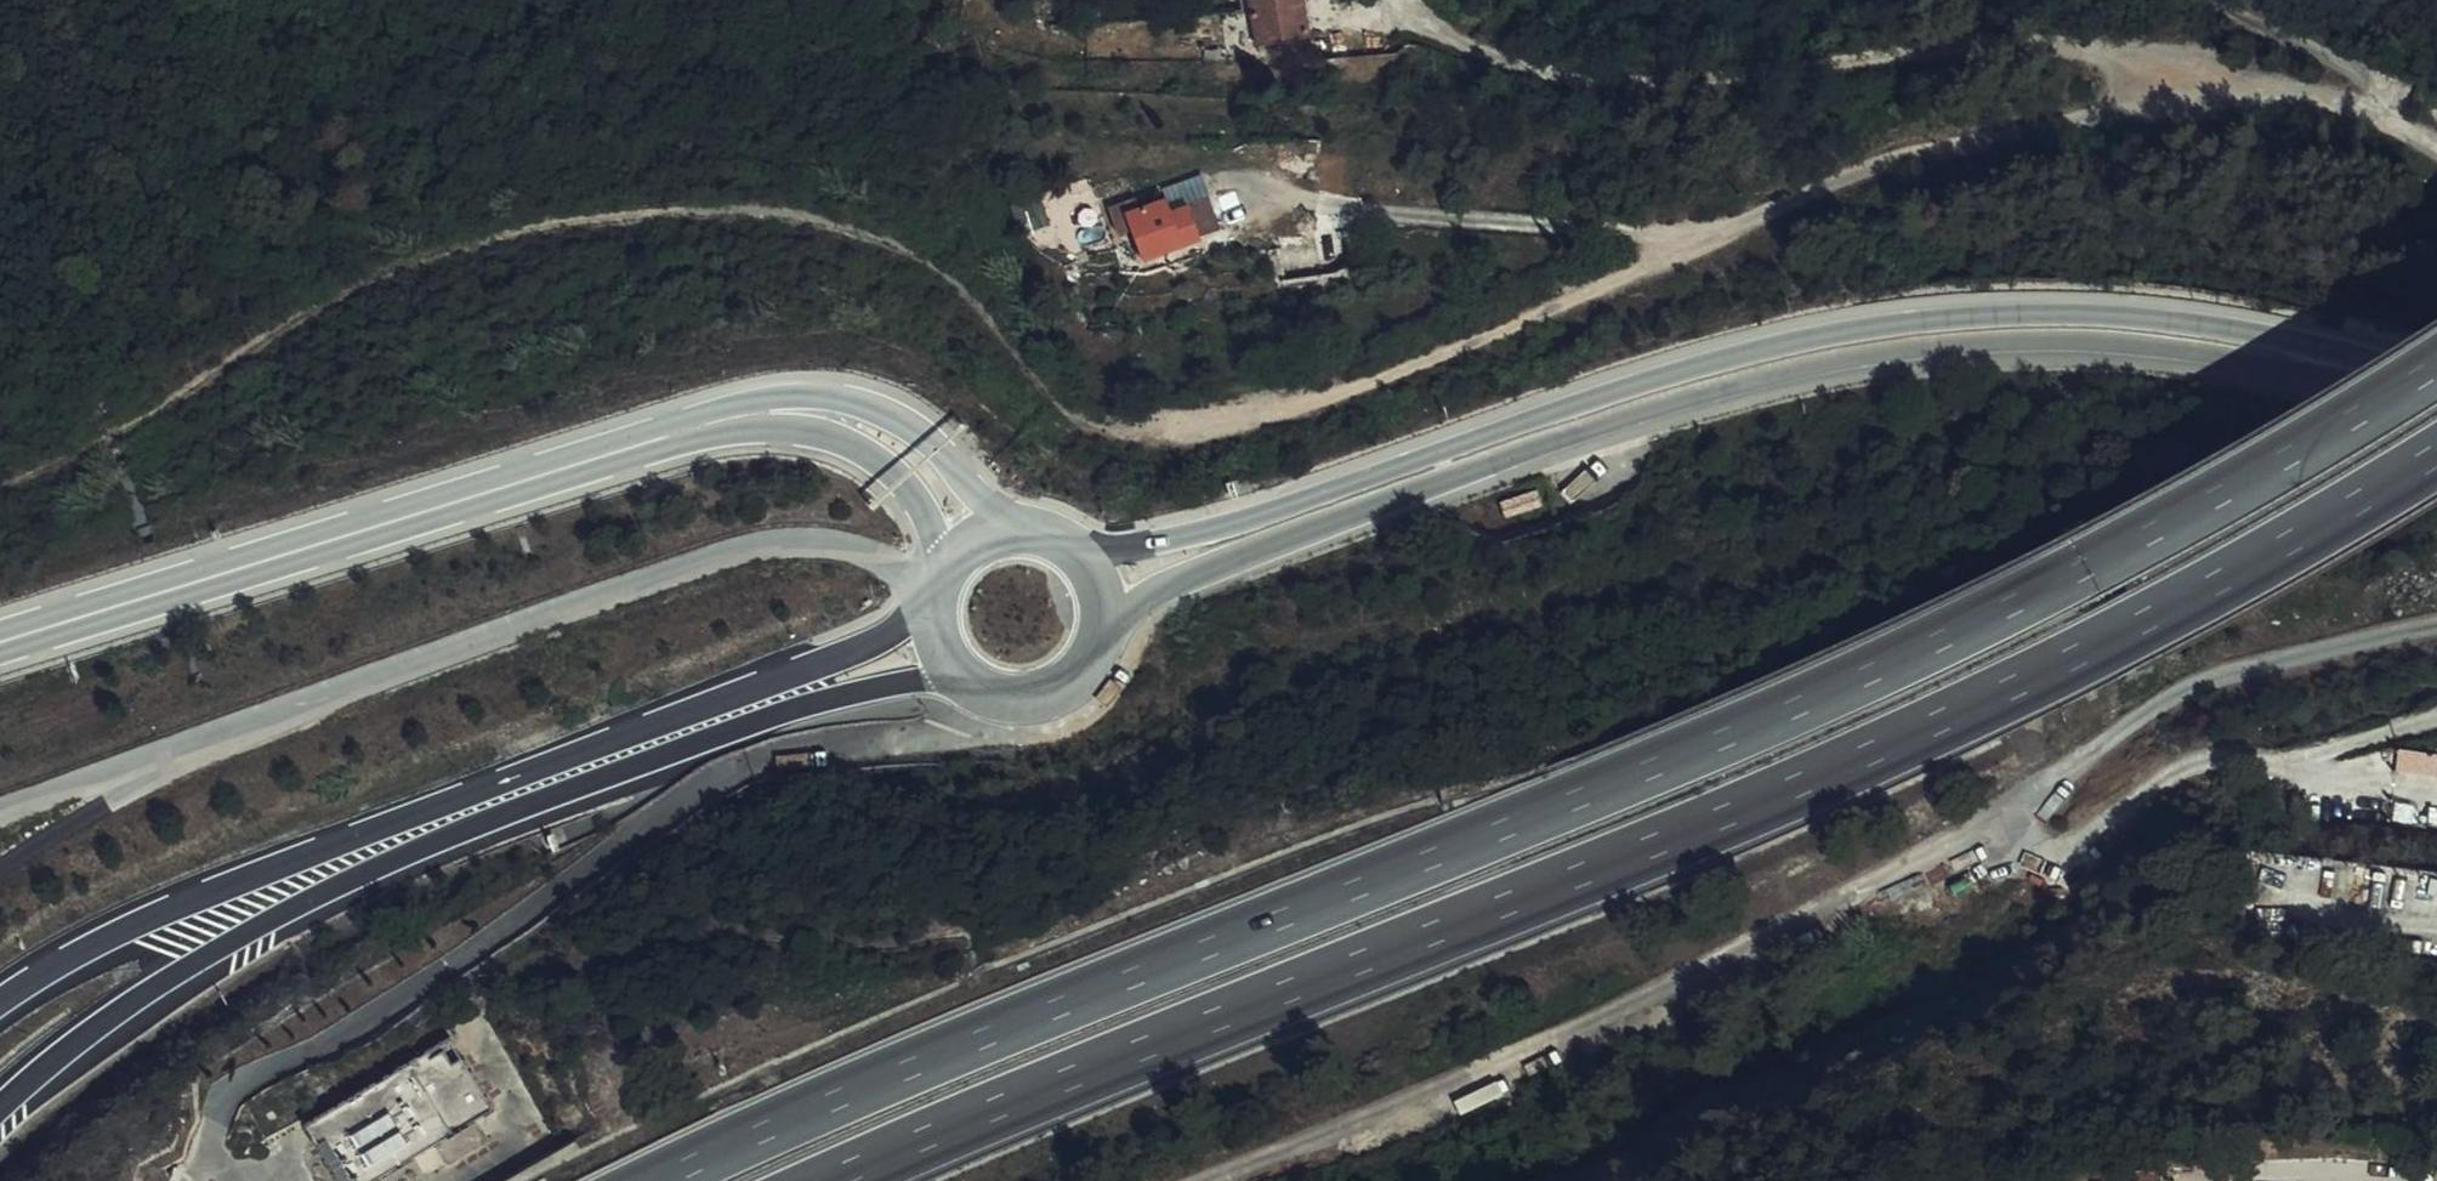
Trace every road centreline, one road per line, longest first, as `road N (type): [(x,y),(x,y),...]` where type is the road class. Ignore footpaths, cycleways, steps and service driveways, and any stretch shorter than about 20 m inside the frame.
road 1 (motorway): [(2436,360),(2135,539),(1876,671),(918,1065),(664,1180)]
road 2 (motorway): [(828,1180),(1583,876),(1994,695),(2241,566),(2436,448)]
road 3 (secondary): [(2310,359),(2233,330),(2138,313),(1969,315),(1862,327),(1631,388),(1186,534),(1077,555)]
road 4 (secondary): [(1097,640),(1151,594),(1199,573),(1642,418),(1798,378),(1943,352),(2009,350),(2310,359)]
road 5 (track): [(0,479),(136,428),(336,299),(454,246),(675,208),(787,211),(879,244),(952,289),(1011,367),(1064,417),(1123,432)]
road 6 (motorway): [(0,1104),(176,971),(370,872),(762,721),(875,688),(959,679)]
road 7 (motorway): [(930,605),(846,654),(166,909),(0,1001)]
road 8 (unclassified): [(0,813),(511,627),(761,546),(853,549),(936,584)]
road 9 (track): [(1196,1180),(1529,1050),(1839,904),(2008,811)]
road 10 (motorway): [(0,643),(741,414)]
road 11 (motorway): [(1013,529),(894,410),(844,396),(741,414)]
road 12 (motorway): [(741,414),(798,424),(898,475),(927,513),(946,565)]
road 13 (track): [(0,869),(215,735)]
road 14 (secondary): [(959,679),(988,695),(1033,698),(1073,678),(1097,640)]
road 15 (secondary): [(2436,396),(2310,359)]

